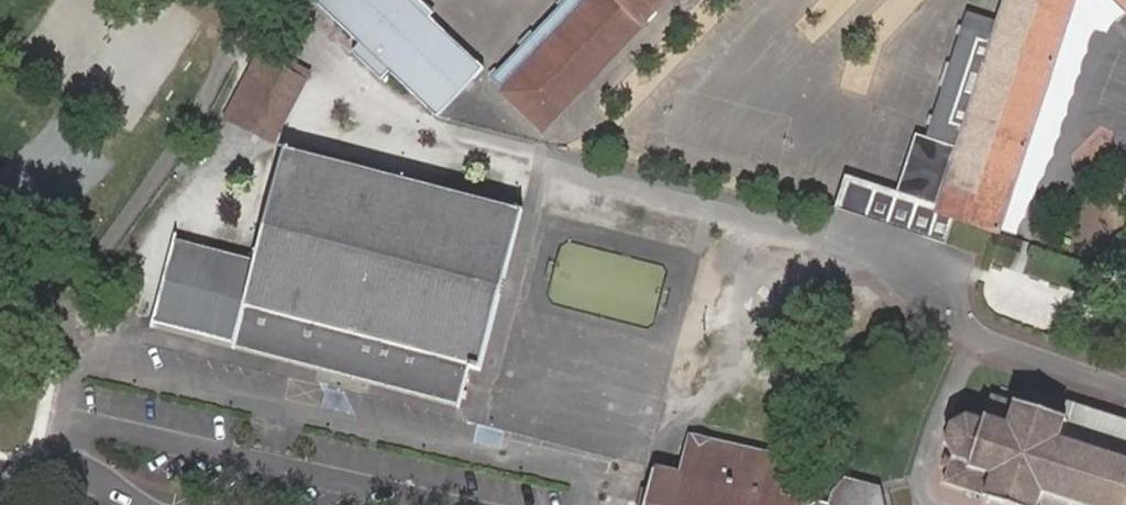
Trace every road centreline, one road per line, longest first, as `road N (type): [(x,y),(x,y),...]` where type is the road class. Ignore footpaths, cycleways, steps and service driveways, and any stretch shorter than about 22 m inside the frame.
road 1 (residential): [(132,504),(99,476),(63,465),(28,476),(9,504)]

